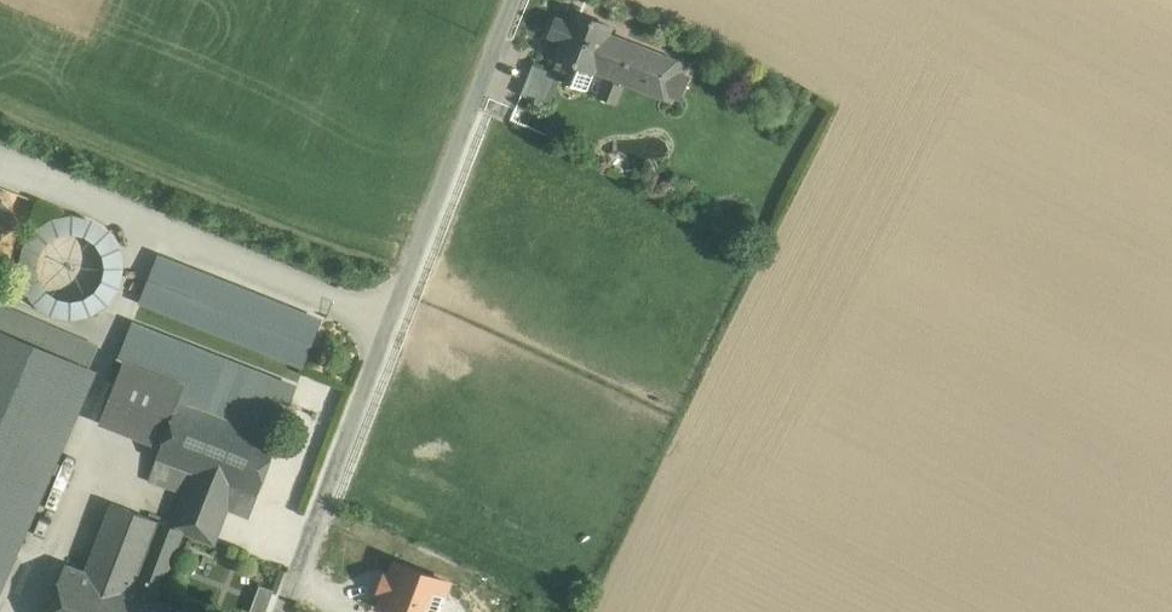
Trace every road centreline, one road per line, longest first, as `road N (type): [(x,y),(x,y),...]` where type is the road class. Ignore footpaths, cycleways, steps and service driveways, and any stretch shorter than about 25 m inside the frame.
road 1 (unclassified): [(281,611),(521,0)]

